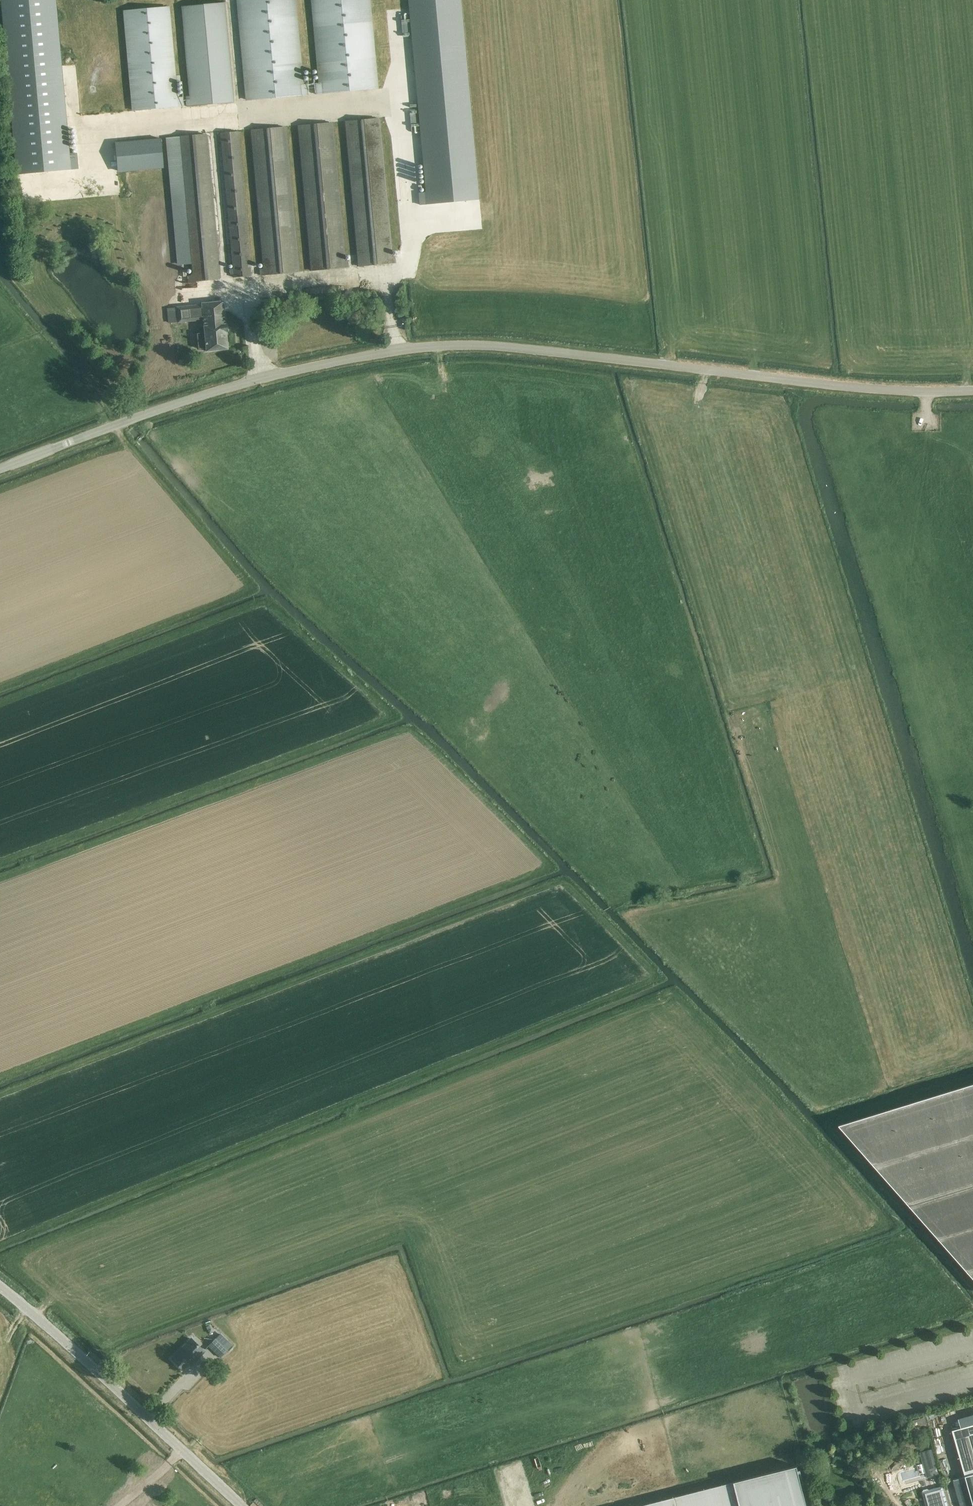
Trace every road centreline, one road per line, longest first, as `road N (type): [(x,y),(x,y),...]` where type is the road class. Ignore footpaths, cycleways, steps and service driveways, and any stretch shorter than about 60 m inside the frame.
road 1 (unclassified): [(0,469),(265,376),(458,345),(841,386),(972,390)]
road 2 (unclassified): [(241,1505),(0,1285)]

